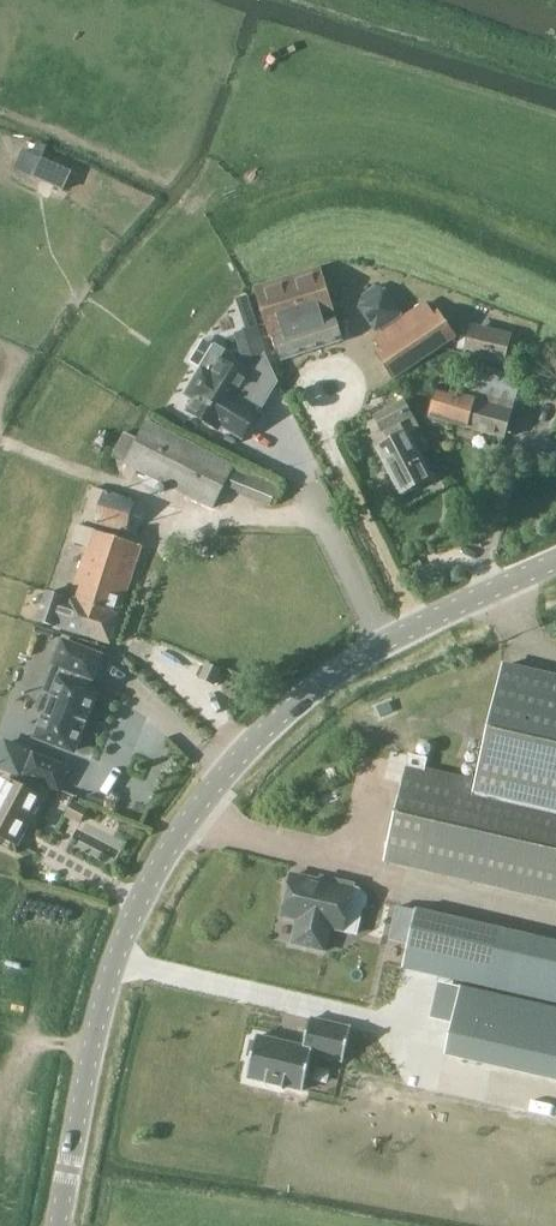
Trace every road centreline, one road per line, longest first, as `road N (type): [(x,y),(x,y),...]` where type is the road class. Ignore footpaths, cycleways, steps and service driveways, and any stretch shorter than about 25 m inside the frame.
road 1 (tertiary): [(58,1225),(100,1015),(133,918),(171,846),(231,765),(334,673),(396,635),(555,562)]

